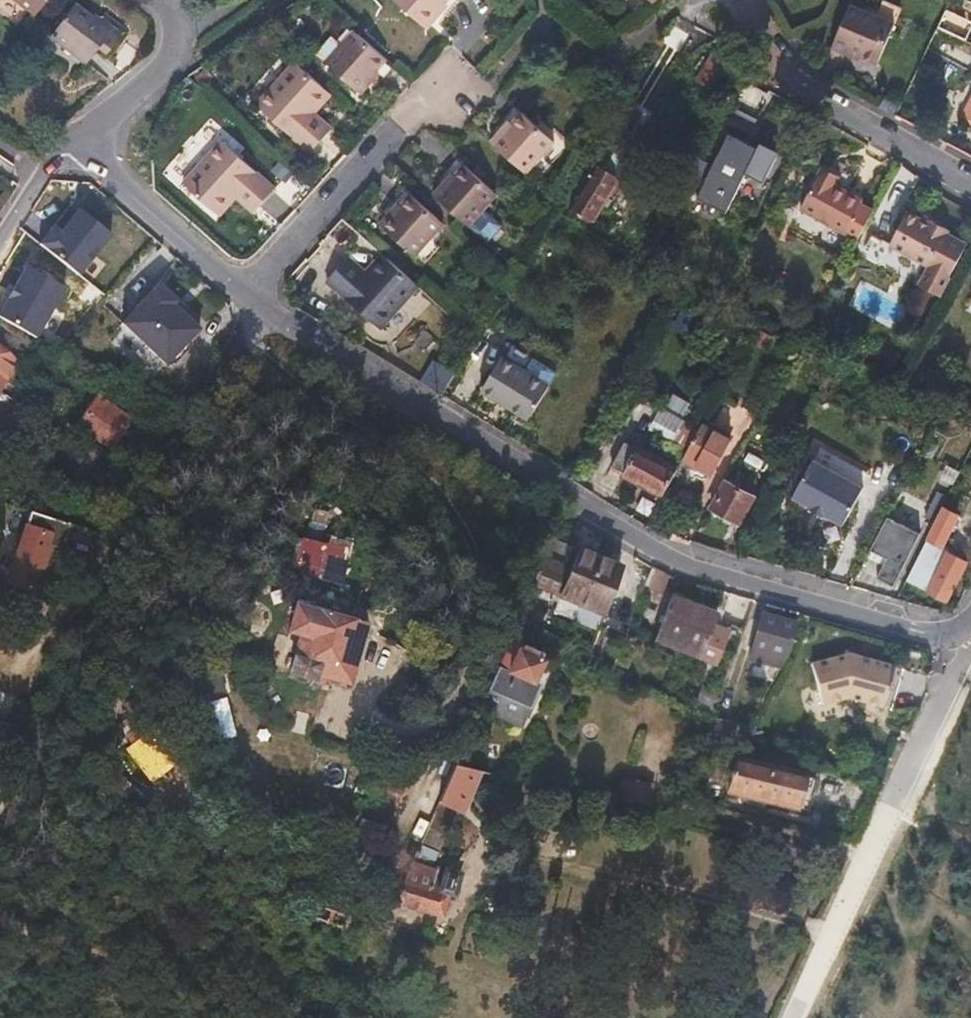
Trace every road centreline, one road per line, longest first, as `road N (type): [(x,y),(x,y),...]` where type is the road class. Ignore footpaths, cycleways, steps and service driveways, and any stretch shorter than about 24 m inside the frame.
road 1 (residential): [(240,293),(694,569),(937,635),(970,634)]
road 2 (residential): [(240,293),(437,87),(489,89)]
road 3 (residential): [(735,0),(782,84),(970,184)]
road 4 (residential): [(88,146),(93,163),(240,293)]
road 5 (residential): [(154,0),(171,15),(172,50),(88,146)]
road 6 (residential): [(0,239),(54,156),(88,146)]

